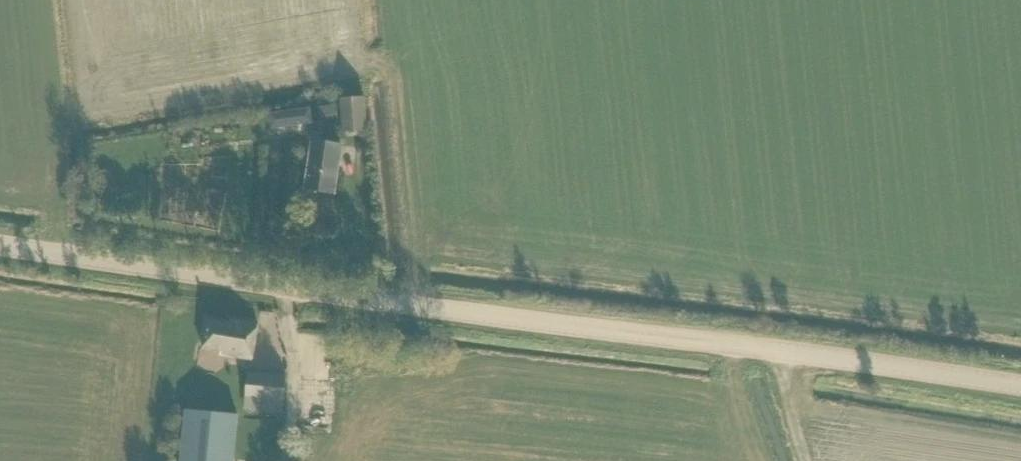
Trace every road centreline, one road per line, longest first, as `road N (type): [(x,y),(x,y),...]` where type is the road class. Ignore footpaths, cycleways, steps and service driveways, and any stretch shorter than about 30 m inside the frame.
road 1 (secondary): [(1020,385),(0,245)]
road 2 (track): [(767,460),(728,344)]

